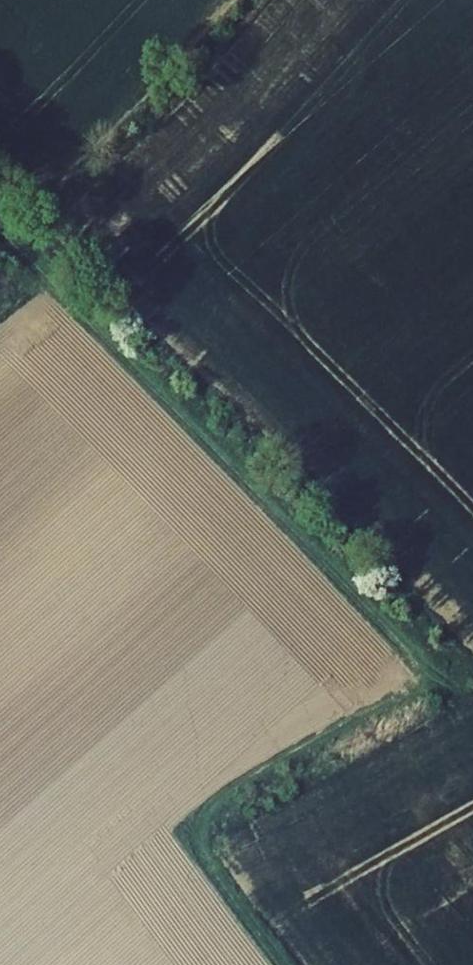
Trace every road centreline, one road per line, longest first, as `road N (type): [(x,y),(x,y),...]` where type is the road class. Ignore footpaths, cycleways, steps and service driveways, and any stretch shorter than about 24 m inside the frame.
road 1 (track): [(0,254),(456,685),(222,827),(321,964)]

